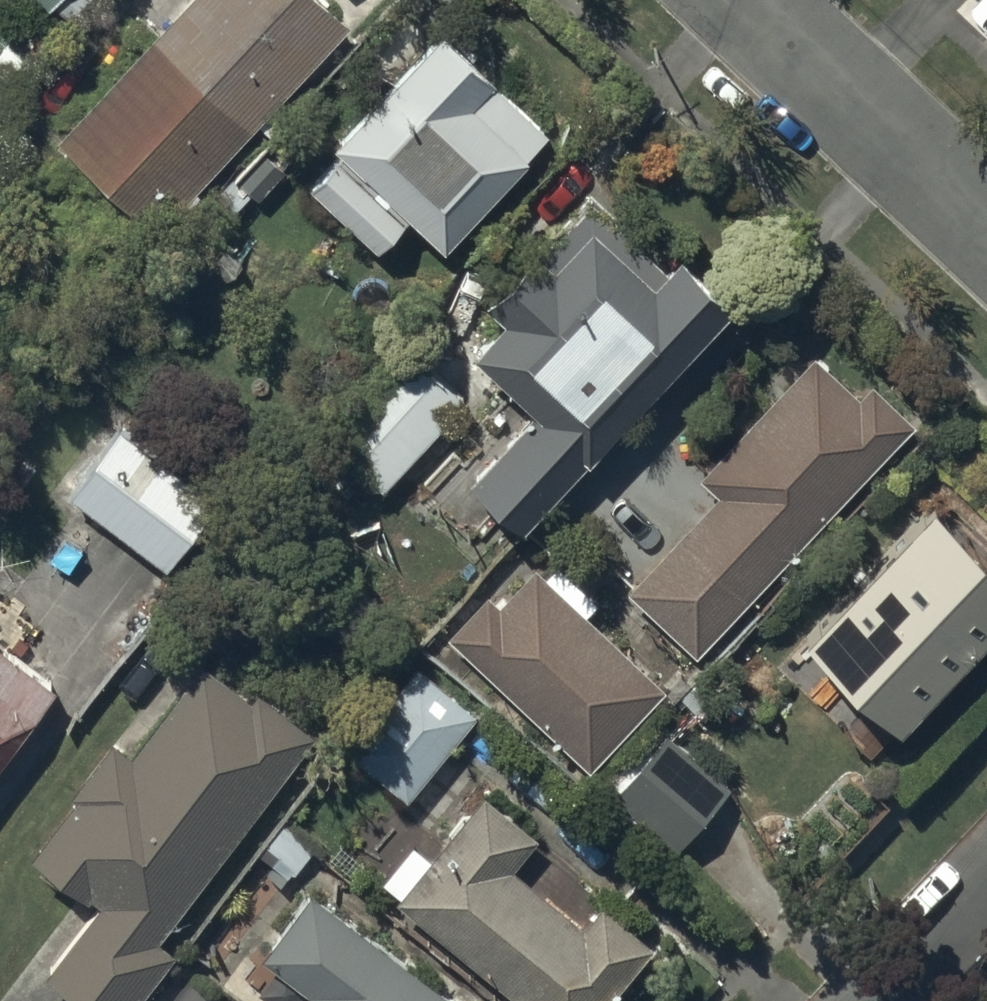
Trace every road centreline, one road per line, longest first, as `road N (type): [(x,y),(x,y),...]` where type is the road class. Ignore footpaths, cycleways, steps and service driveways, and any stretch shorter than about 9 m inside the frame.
road 1 (residential): [(986,225),(749,0)]
road 2 (residential): [(986,893),(889,1000)]

